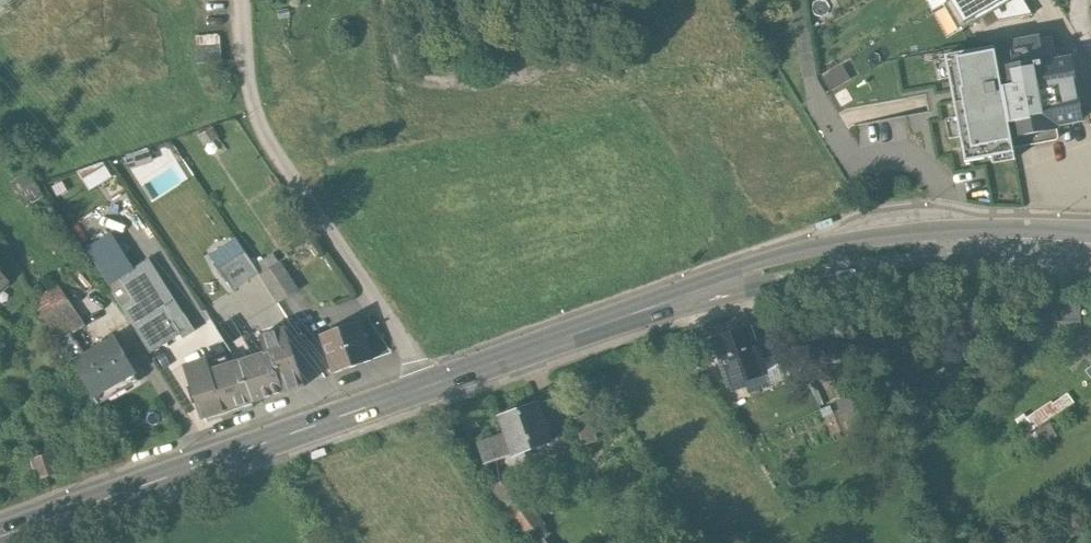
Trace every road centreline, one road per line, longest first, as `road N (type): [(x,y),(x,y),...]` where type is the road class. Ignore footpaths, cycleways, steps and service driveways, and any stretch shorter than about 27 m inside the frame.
road 1 (primary): [(1090,250),(940,237),(811,257),(0,539)]
road 2 (track): [(253,112),(425,387)]

